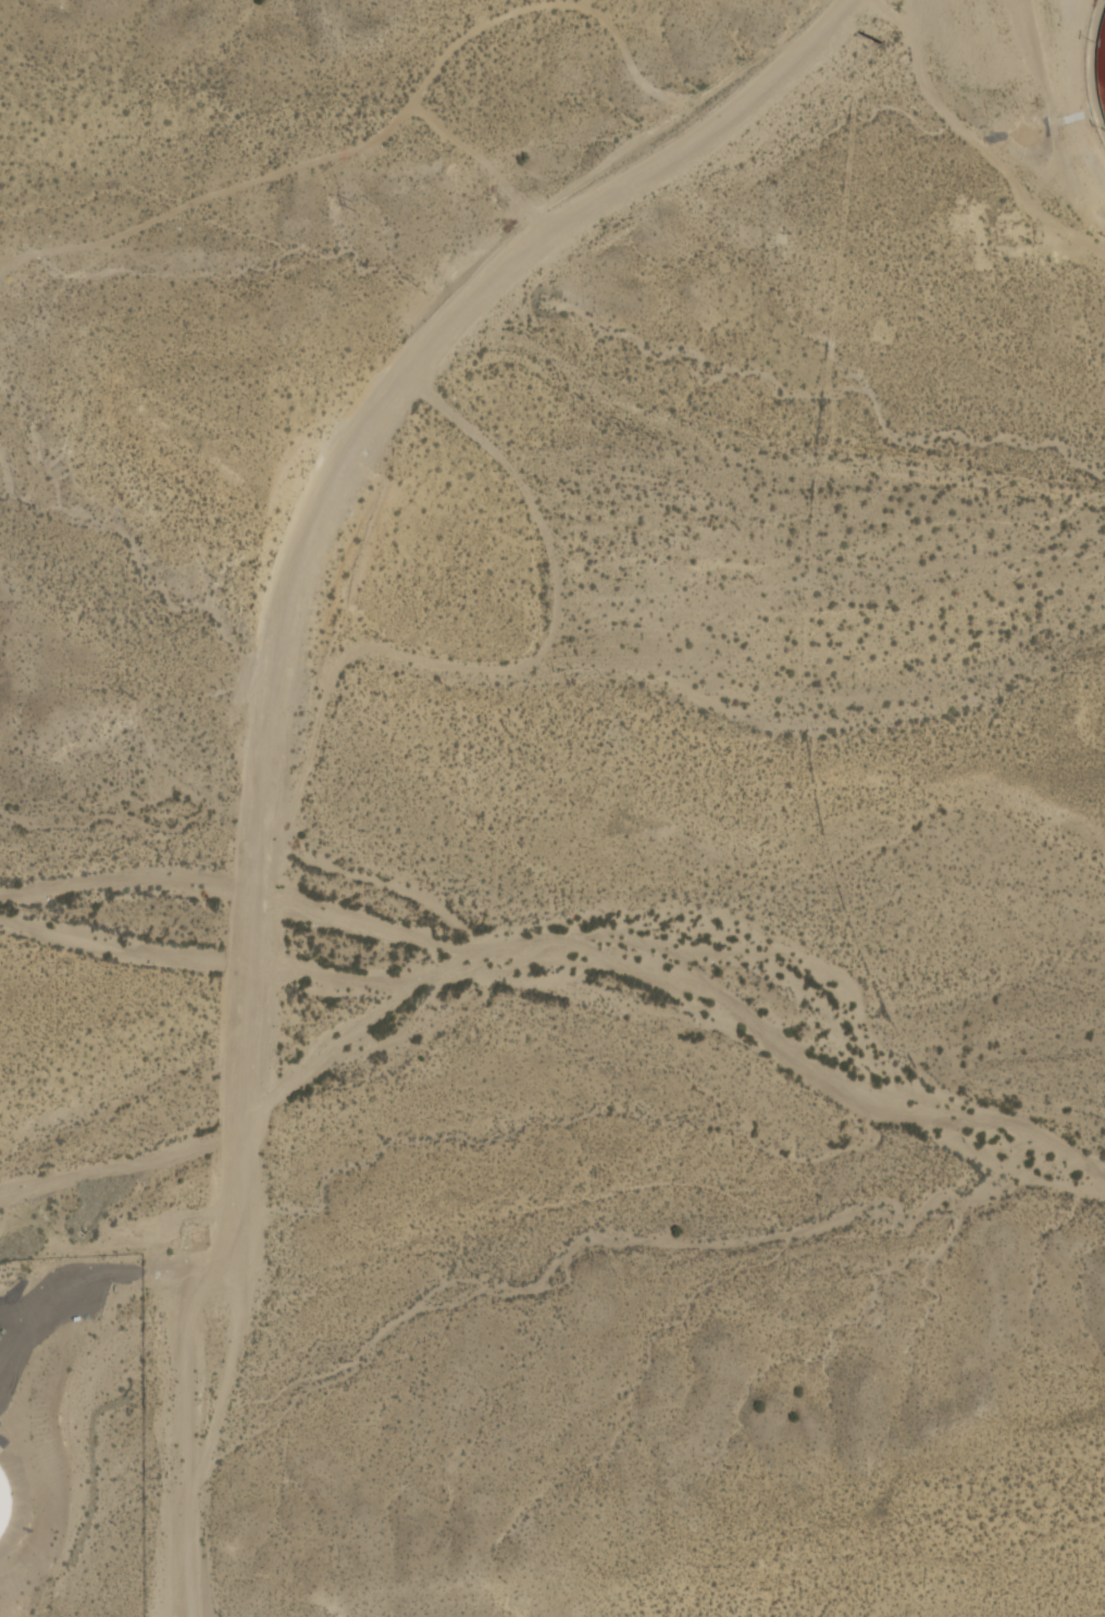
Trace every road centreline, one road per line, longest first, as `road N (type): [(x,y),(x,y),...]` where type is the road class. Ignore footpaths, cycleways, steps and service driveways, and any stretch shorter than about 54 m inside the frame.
road 1 (track): [(190,1616),(186,1519),(239,1321),(269,796),(284,663),(309,558),(362,449),(460,321),(526,258),(725,133),(867,0)]
road 2 (track): [(245,1218),(201,1257),(70,1283),(0,1391)]
road 3 (track): [(201,1257),(188,1289),(186,1519)]
road 4 (track): [(0,1200),(251,1125)]

